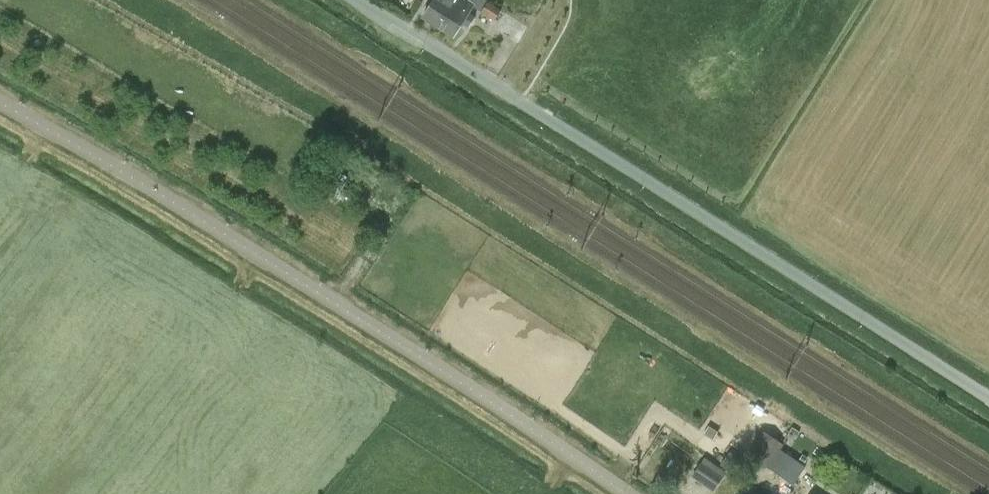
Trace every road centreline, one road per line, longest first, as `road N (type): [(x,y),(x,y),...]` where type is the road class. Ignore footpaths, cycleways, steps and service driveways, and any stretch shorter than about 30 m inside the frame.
road 1 (unclassified): [(988,397),(360,0)]
road 2 (unclassified): [(628,493),(336,302),(0,103)]

